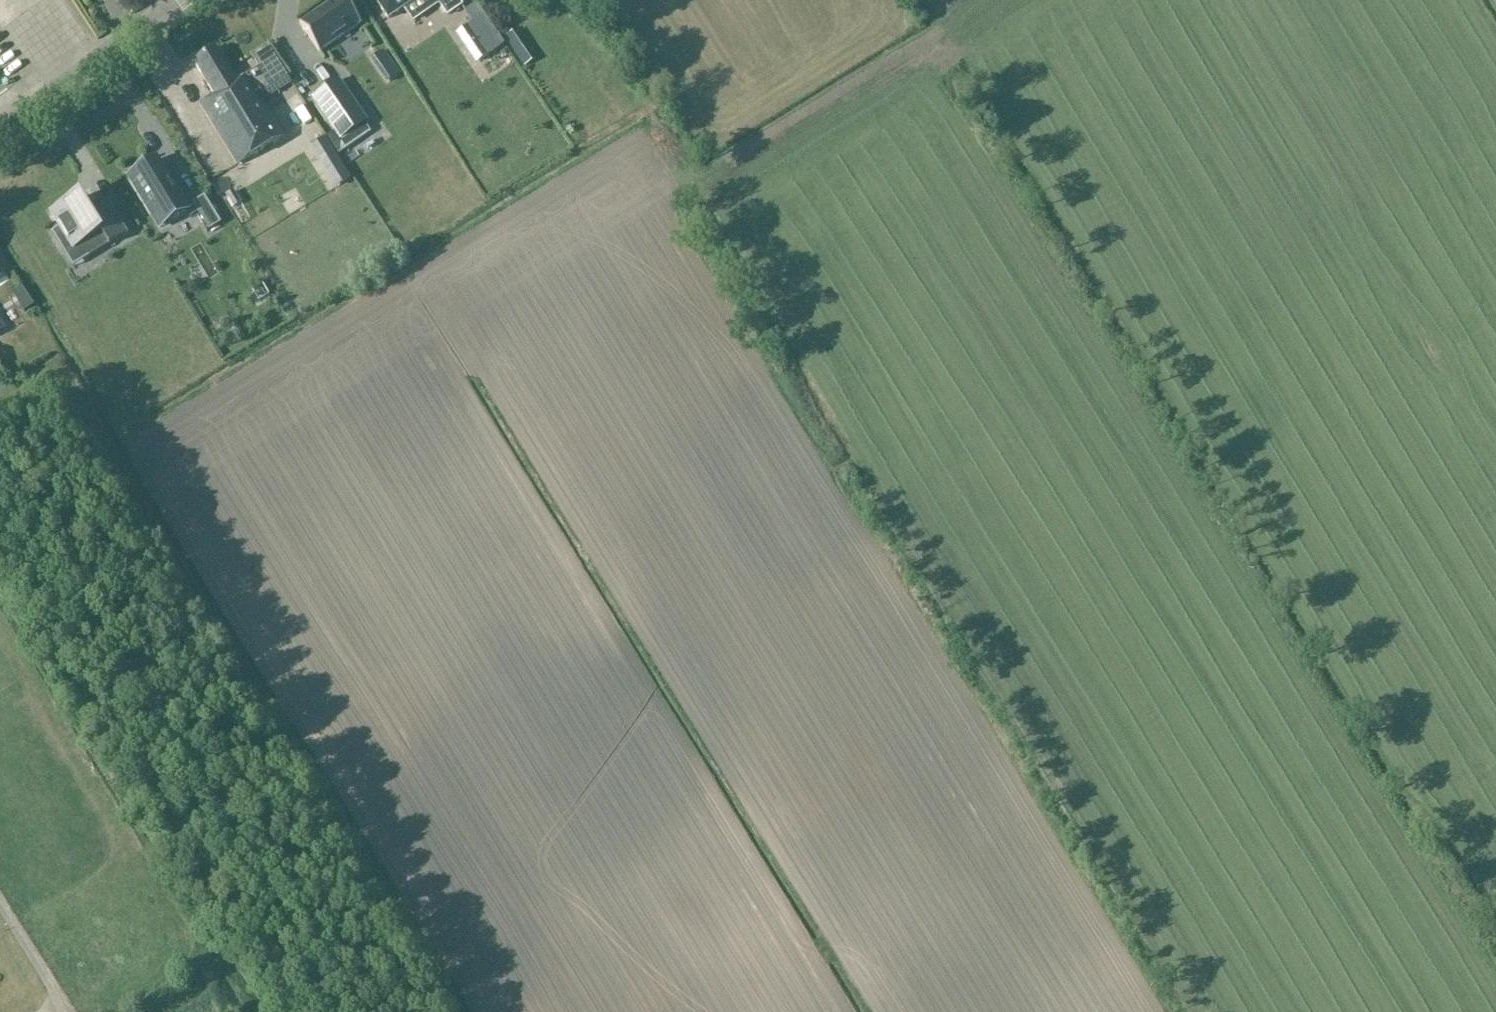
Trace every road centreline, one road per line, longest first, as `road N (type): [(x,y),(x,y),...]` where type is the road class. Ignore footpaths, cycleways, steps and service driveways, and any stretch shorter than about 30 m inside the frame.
road 1 (tertiary): [(184,0),(0,138)]

